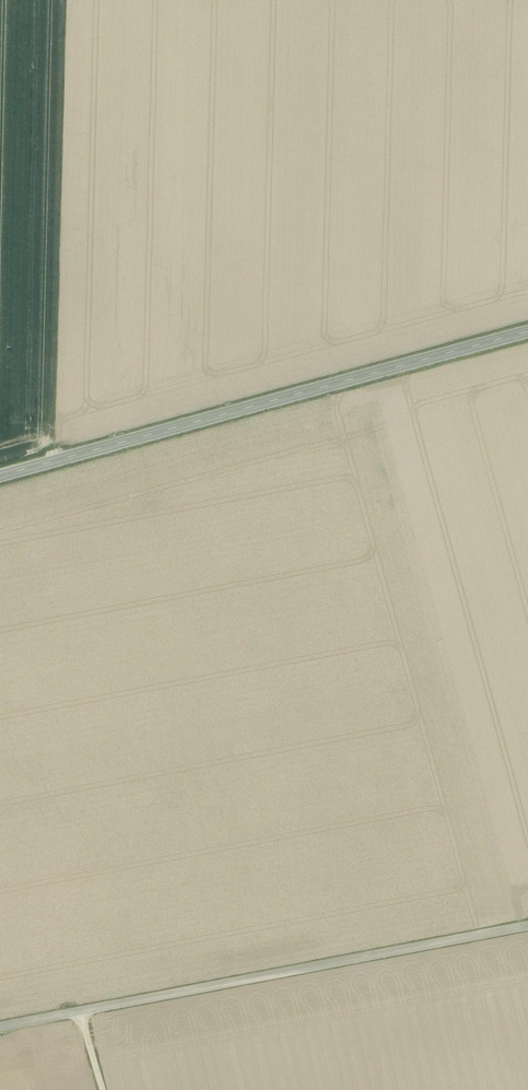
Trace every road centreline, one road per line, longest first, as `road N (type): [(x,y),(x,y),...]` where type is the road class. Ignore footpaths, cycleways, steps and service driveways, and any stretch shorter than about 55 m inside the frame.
road 1 (tertiary): [(0,477),(527,333)]
road 2 (unclassified): [(527,925),(0,1026)]

